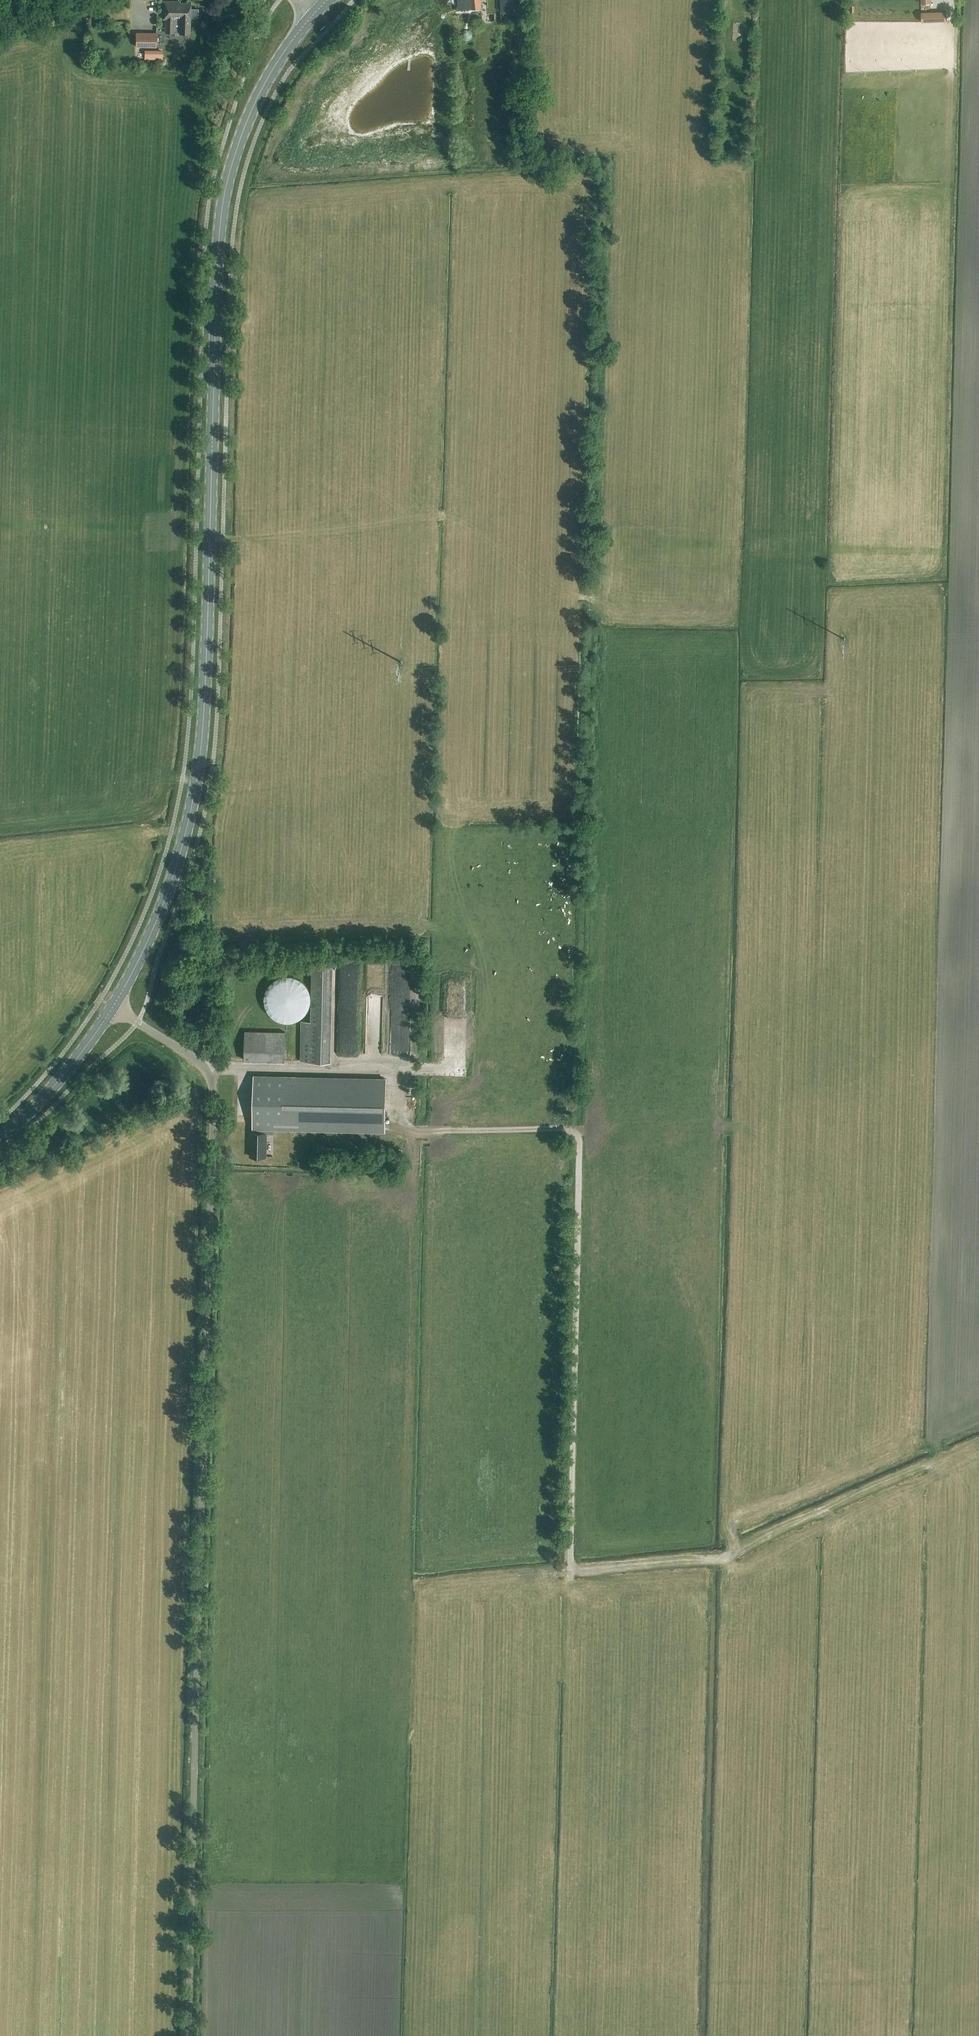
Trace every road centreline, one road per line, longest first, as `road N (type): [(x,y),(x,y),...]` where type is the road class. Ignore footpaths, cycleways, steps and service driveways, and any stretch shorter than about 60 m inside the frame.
road 1 (unclassified): [(190,2035),(212,1081),(196,1059),(112,1007)]
road 2 (primary): [(112,1007),(170,886),(196,777),(221,228),(230,176),(257,97),(312,16)]
road 3 (primary): [(0,1141),(63,1075),(112,1007)]

